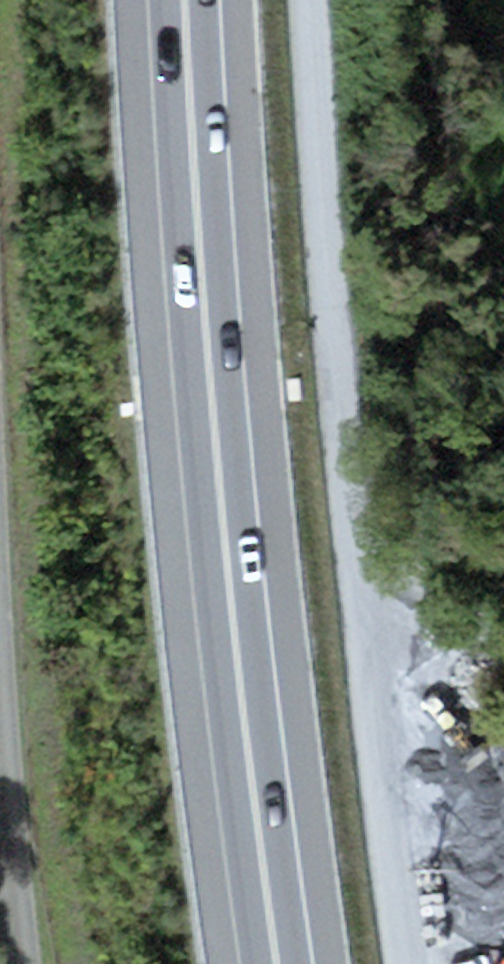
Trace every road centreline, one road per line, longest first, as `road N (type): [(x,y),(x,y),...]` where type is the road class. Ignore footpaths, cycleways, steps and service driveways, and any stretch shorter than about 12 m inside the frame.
road 1 (track): [(415,963),(310,0)]
road 2 (trunk): [(191,0),(243,670),(281,963)]
road 3 (track): [(0,712),(30,963)]

